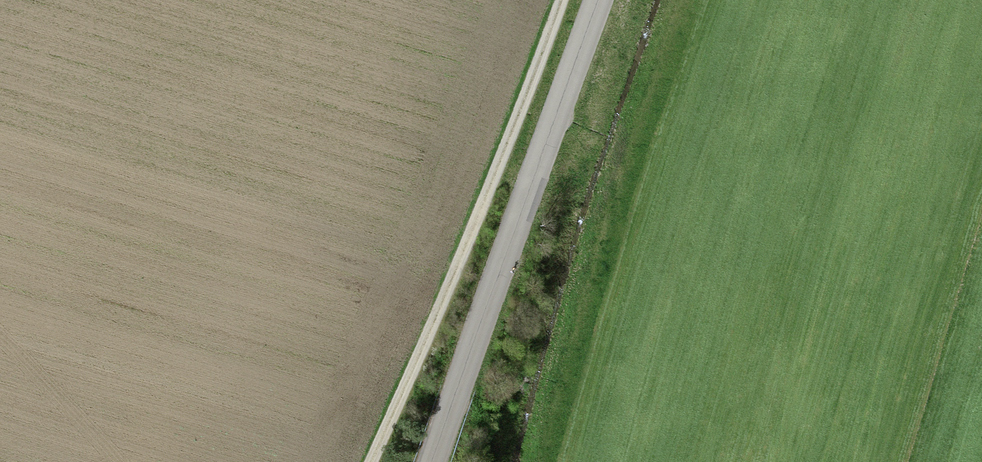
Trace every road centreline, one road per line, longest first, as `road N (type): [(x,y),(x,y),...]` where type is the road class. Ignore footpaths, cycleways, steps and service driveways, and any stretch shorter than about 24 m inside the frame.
road 1 (track): [(370,461),(562,0)]
road 2 (tertiary): [(600,0),(432,461)]

